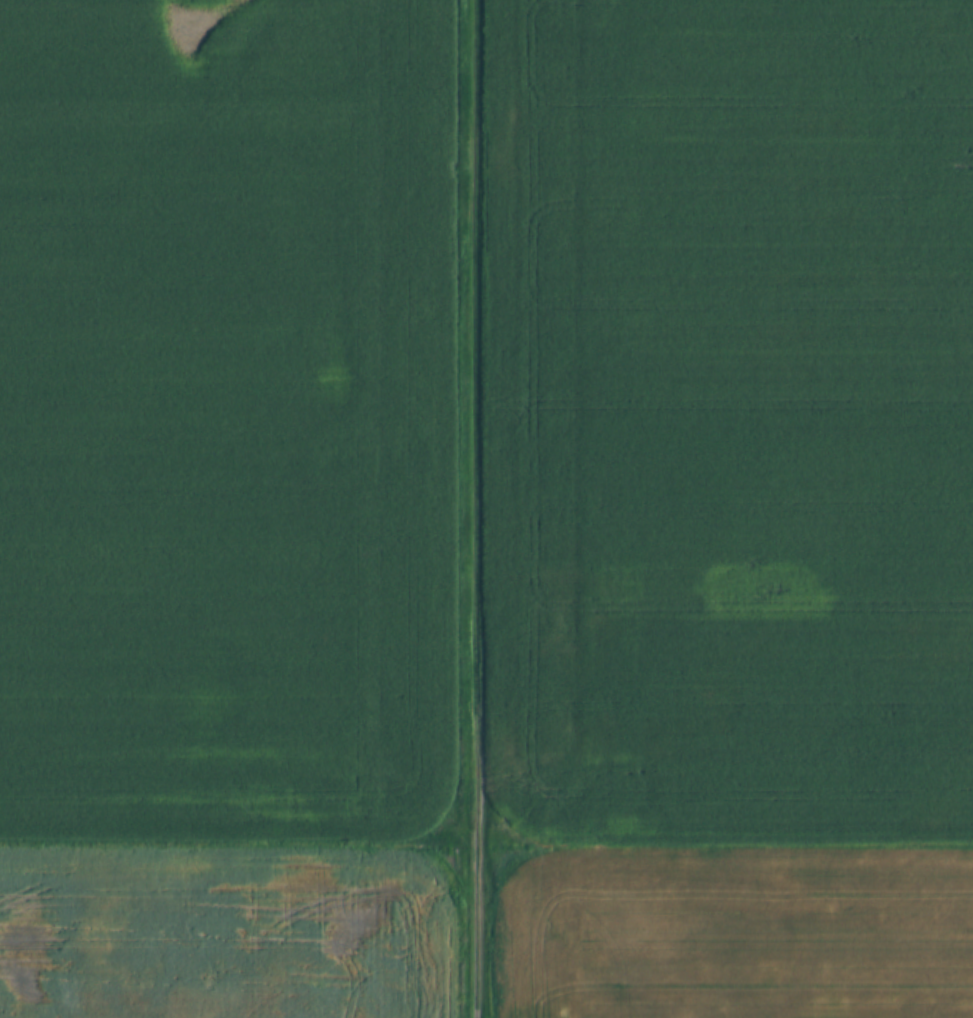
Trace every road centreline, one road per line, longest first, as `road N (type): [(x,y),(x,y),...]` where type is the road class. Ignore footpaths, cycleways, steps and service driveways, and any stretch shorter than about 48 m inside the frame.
road 1 (track): [(482,1017),(487,0)]

